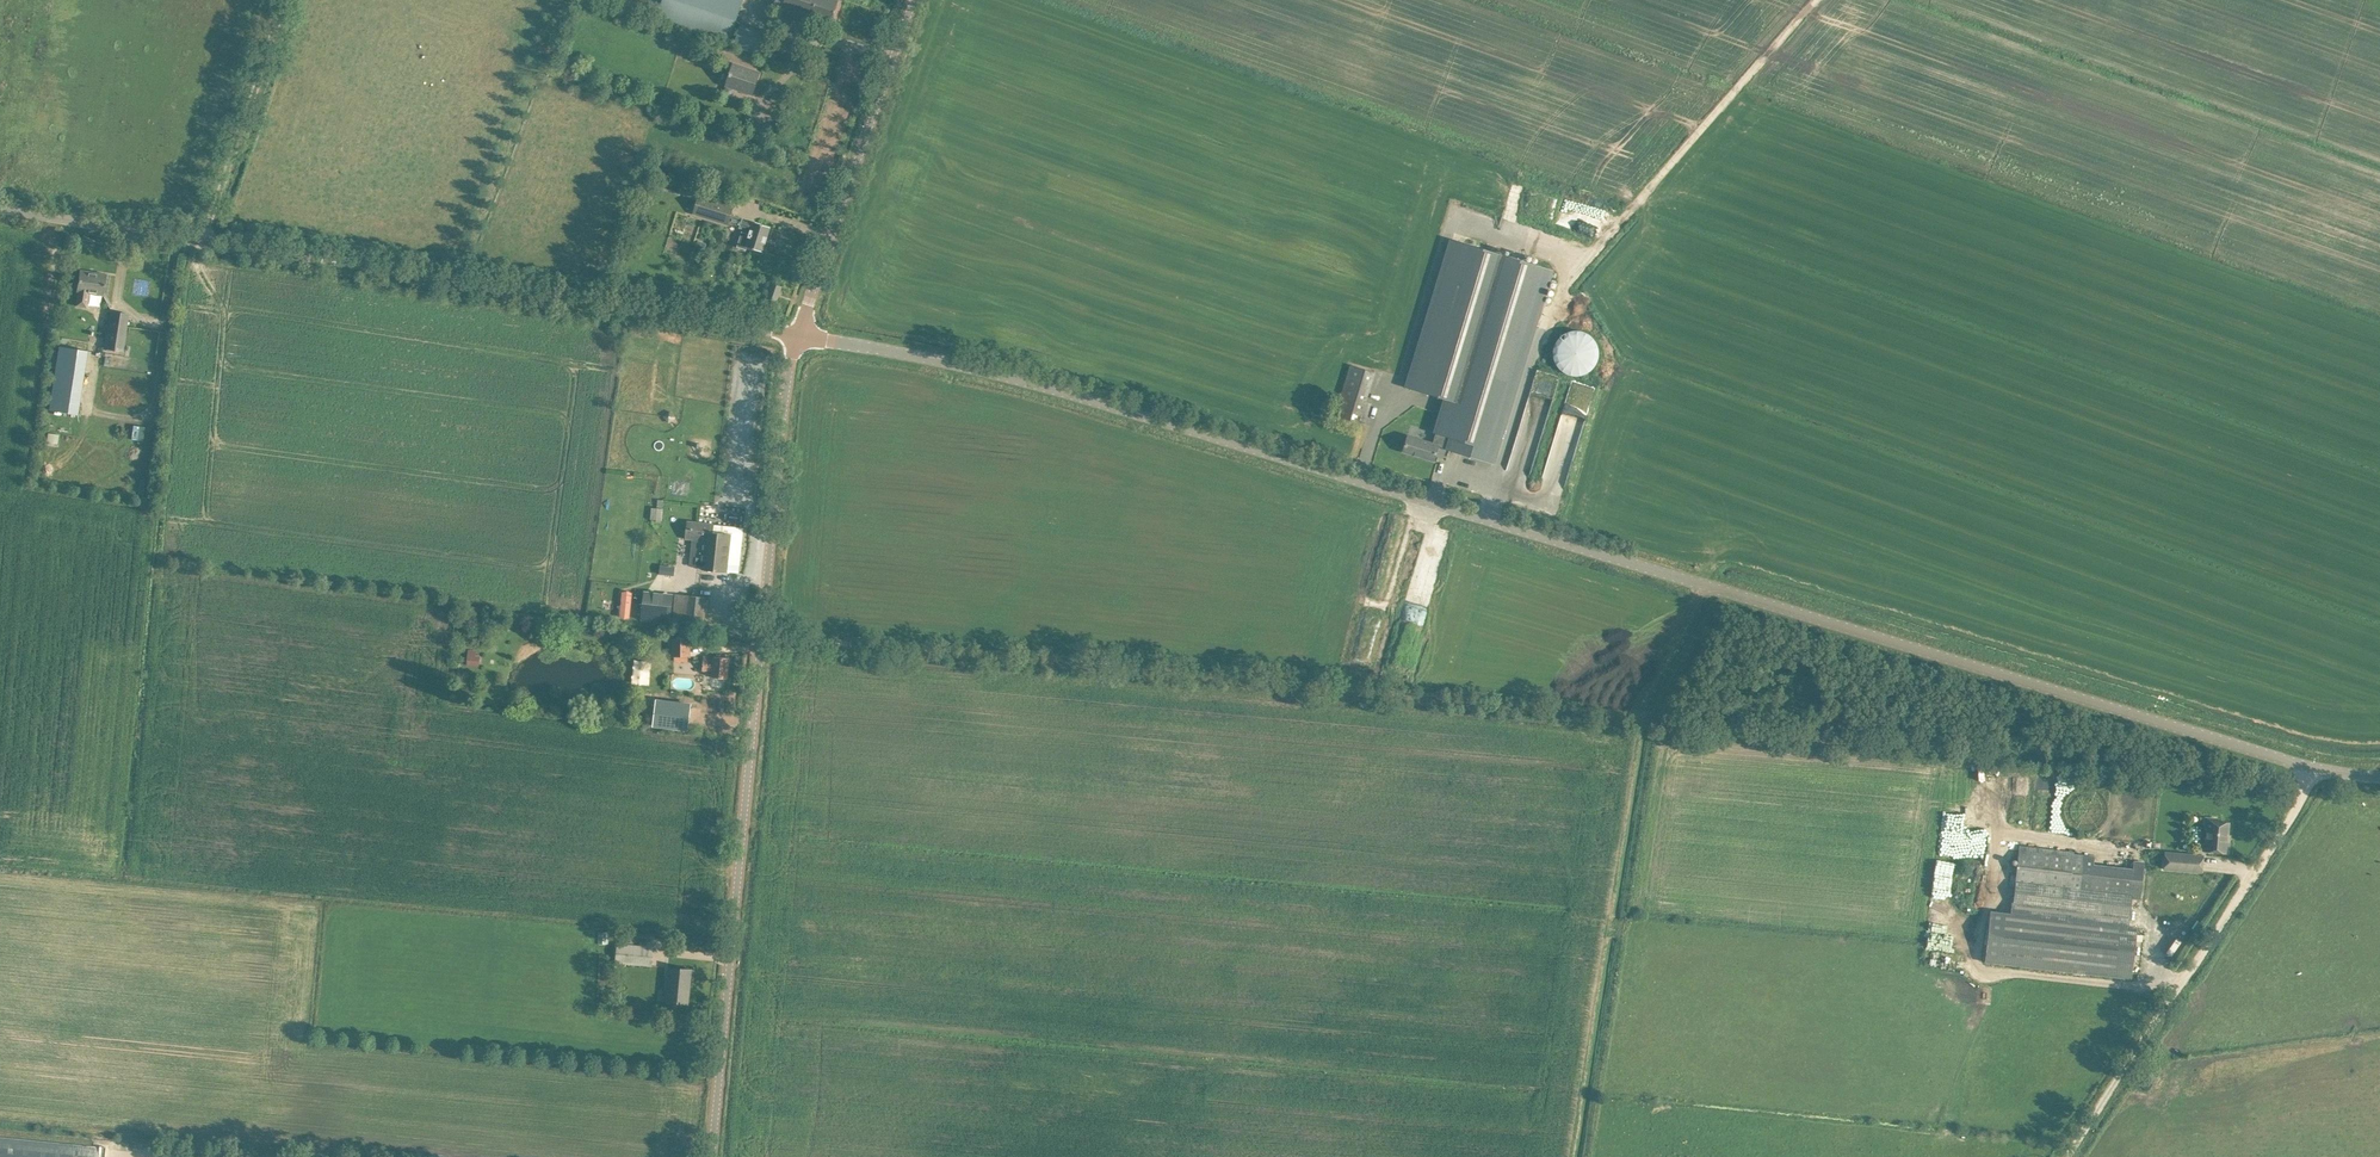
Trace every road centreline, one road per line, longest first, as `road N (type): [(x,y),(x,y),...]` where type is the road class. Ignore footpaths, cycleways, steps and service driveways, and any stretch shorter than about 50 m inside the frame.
road 1 (unclassified): [(2379,778),(2316,769),(1016,380),(795,336)]
road 2 (tertiary): [(706,1156),(795,336)]
road 3 (unclassified): [(795,336),(0,210)]
road 4 (track): [(2316,769),(2066,1156)]
road 5 (tertiary): [(795,336),(912,0)]
road 6 (track): [(286,0),(204,242)]

